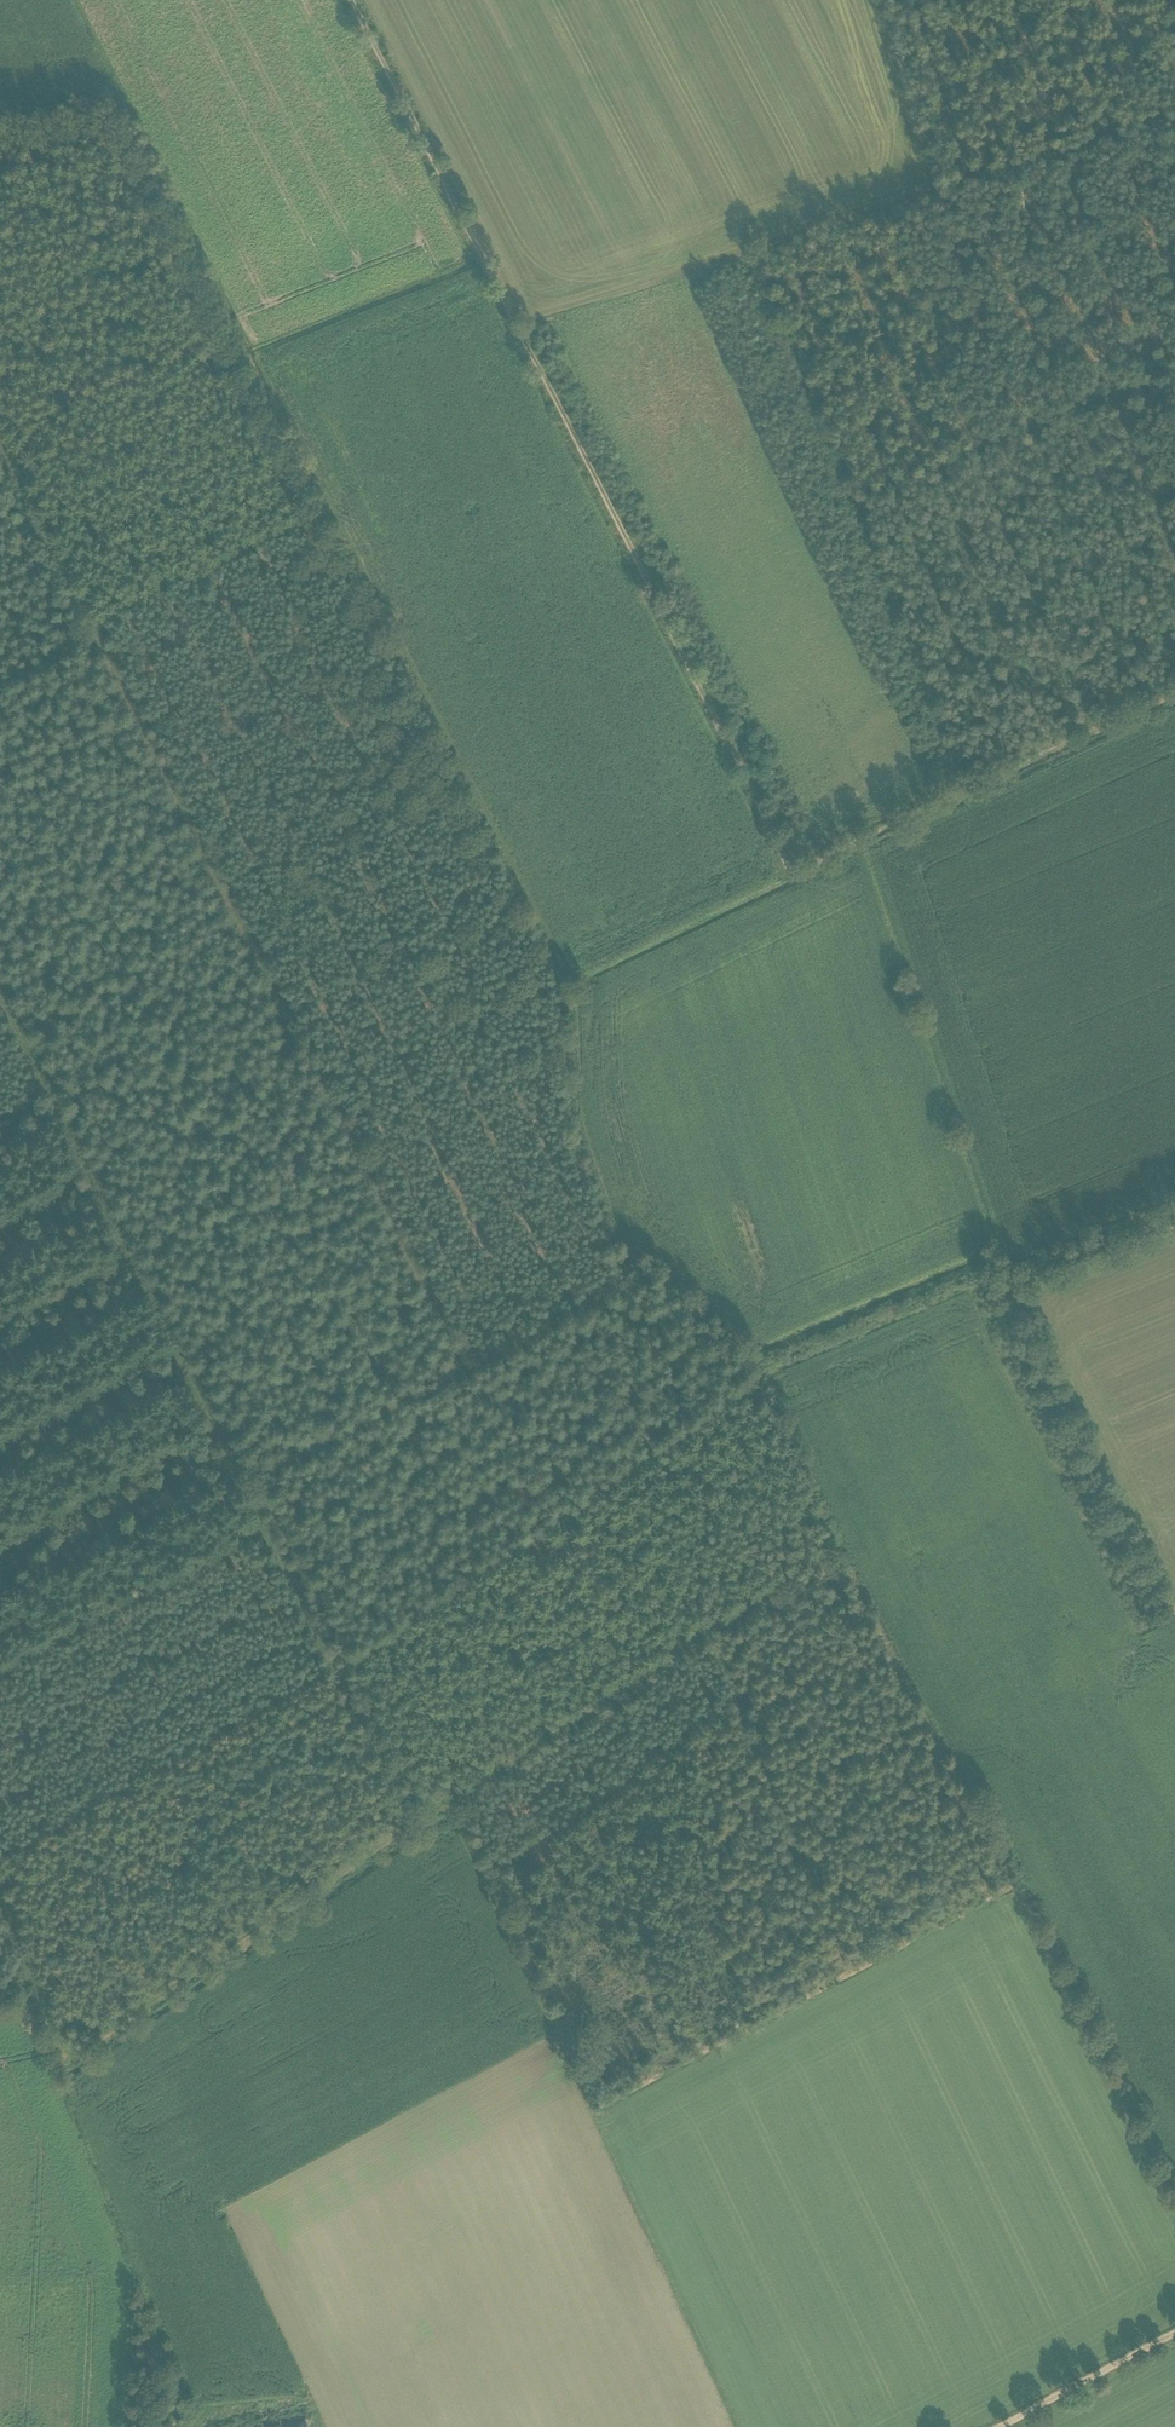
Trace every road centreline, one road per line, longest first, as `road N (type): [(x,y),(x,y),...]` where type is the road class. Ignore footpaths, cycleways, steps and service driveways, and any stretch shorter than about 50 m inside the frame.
road 1 (track): [(0,2009),(43,2003),(68,2060),(422,1819),(244,1481),(463,1371),(0,448)]
road 2 (track): [(349,0),(791,869),(1174,692)]

